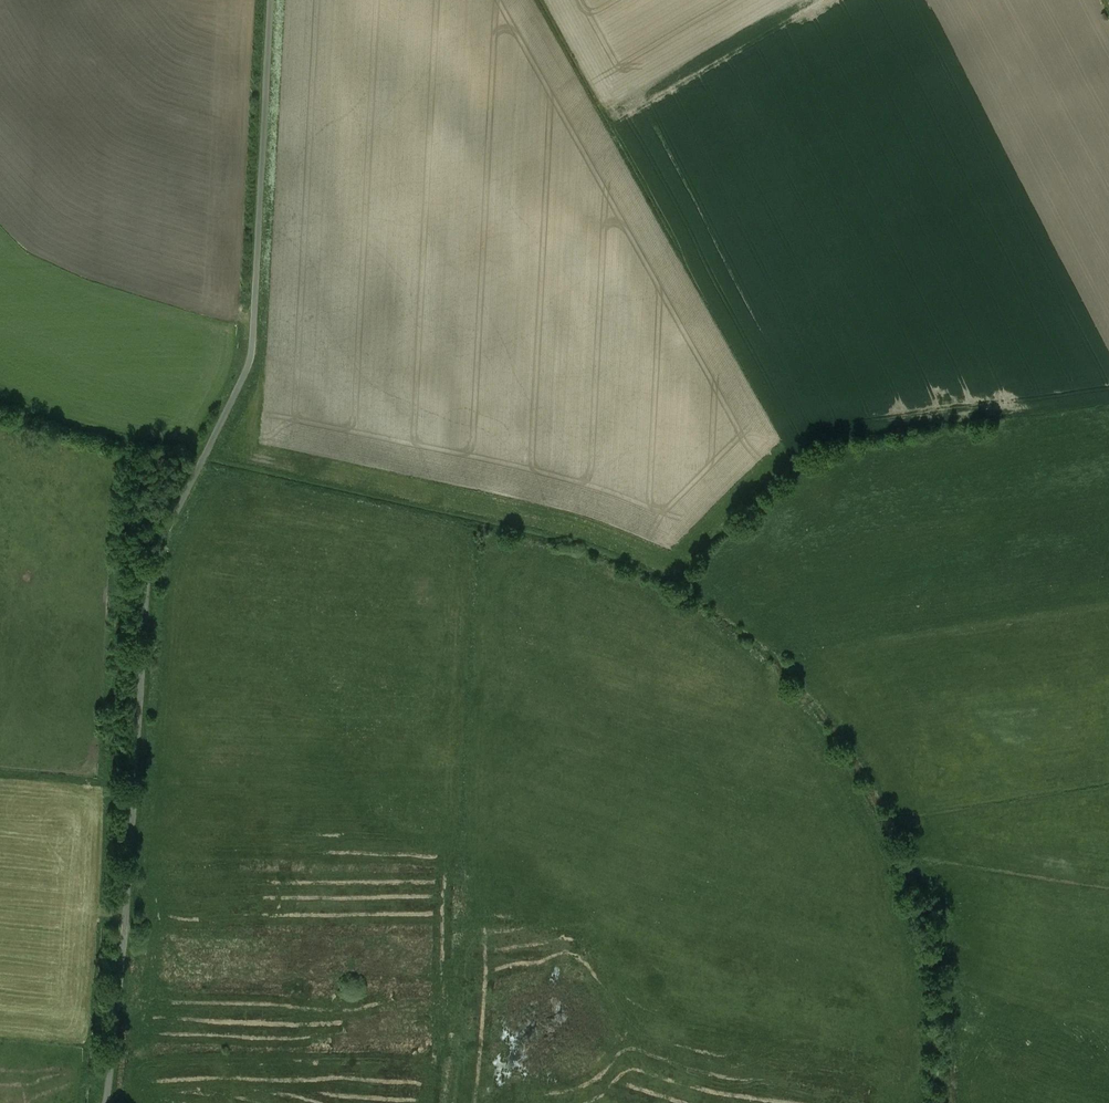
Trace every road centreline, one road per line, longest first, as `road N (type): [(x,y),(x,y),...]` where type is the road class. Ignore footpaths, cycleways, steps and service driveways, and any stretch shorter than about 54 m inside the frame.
road 1 (unclassified): [(270,0),(251,357),(147,586),(106,1102)]

